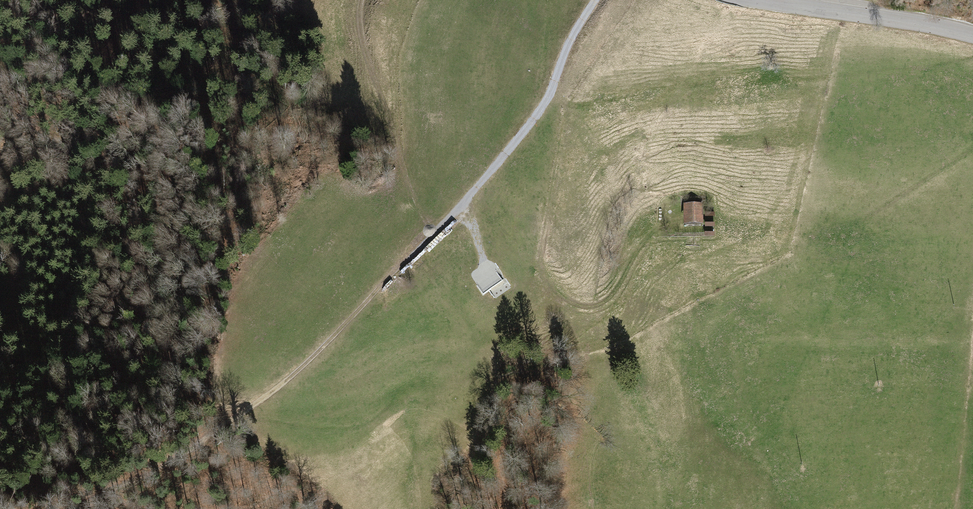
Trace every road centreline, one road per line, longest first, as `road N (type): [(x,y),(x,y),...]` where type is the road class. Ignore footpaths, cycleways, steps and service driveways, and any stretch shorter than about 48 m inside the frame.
road 1 (track): [(595,0),(533,119),(432,237),(288,378),(177,462),(66,508)]
road 2 (track): [(550,94),(567,105),(542,262),(564,296),(596,305),(611,297),(648,242),(692,239)]
road 3 (track): [(432,237),(373,73),(362,0)]
road 4 (tertiary): [(972,35),(754,0)]

